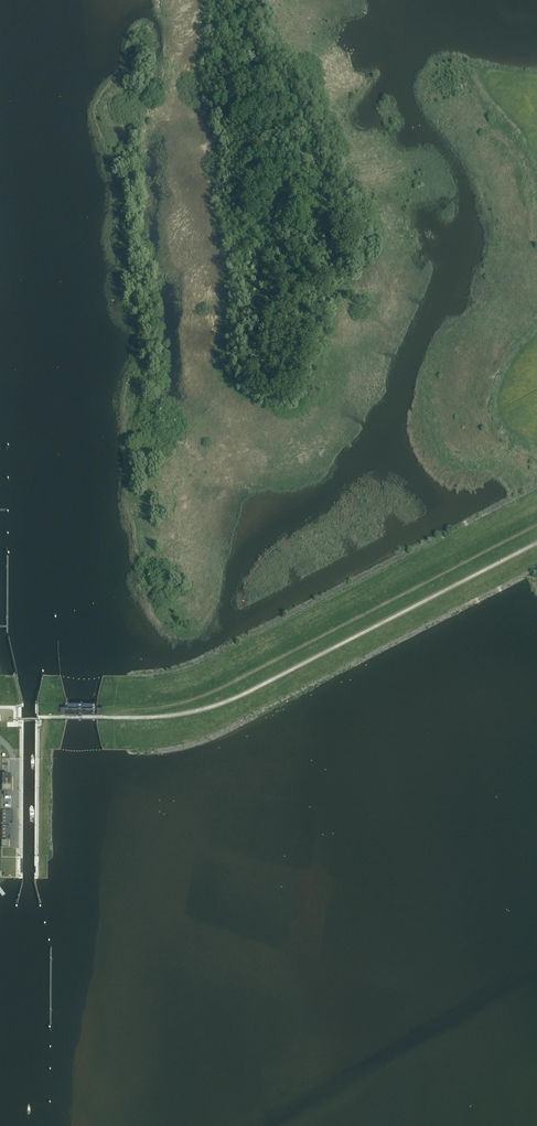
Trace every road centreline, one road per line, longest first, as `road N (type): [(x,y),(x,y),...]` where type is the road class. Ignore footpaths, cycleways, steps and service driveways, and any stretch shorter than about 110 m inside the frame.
road 1 (track): [(104,708),(159,705),(220,689),(536,525)]

